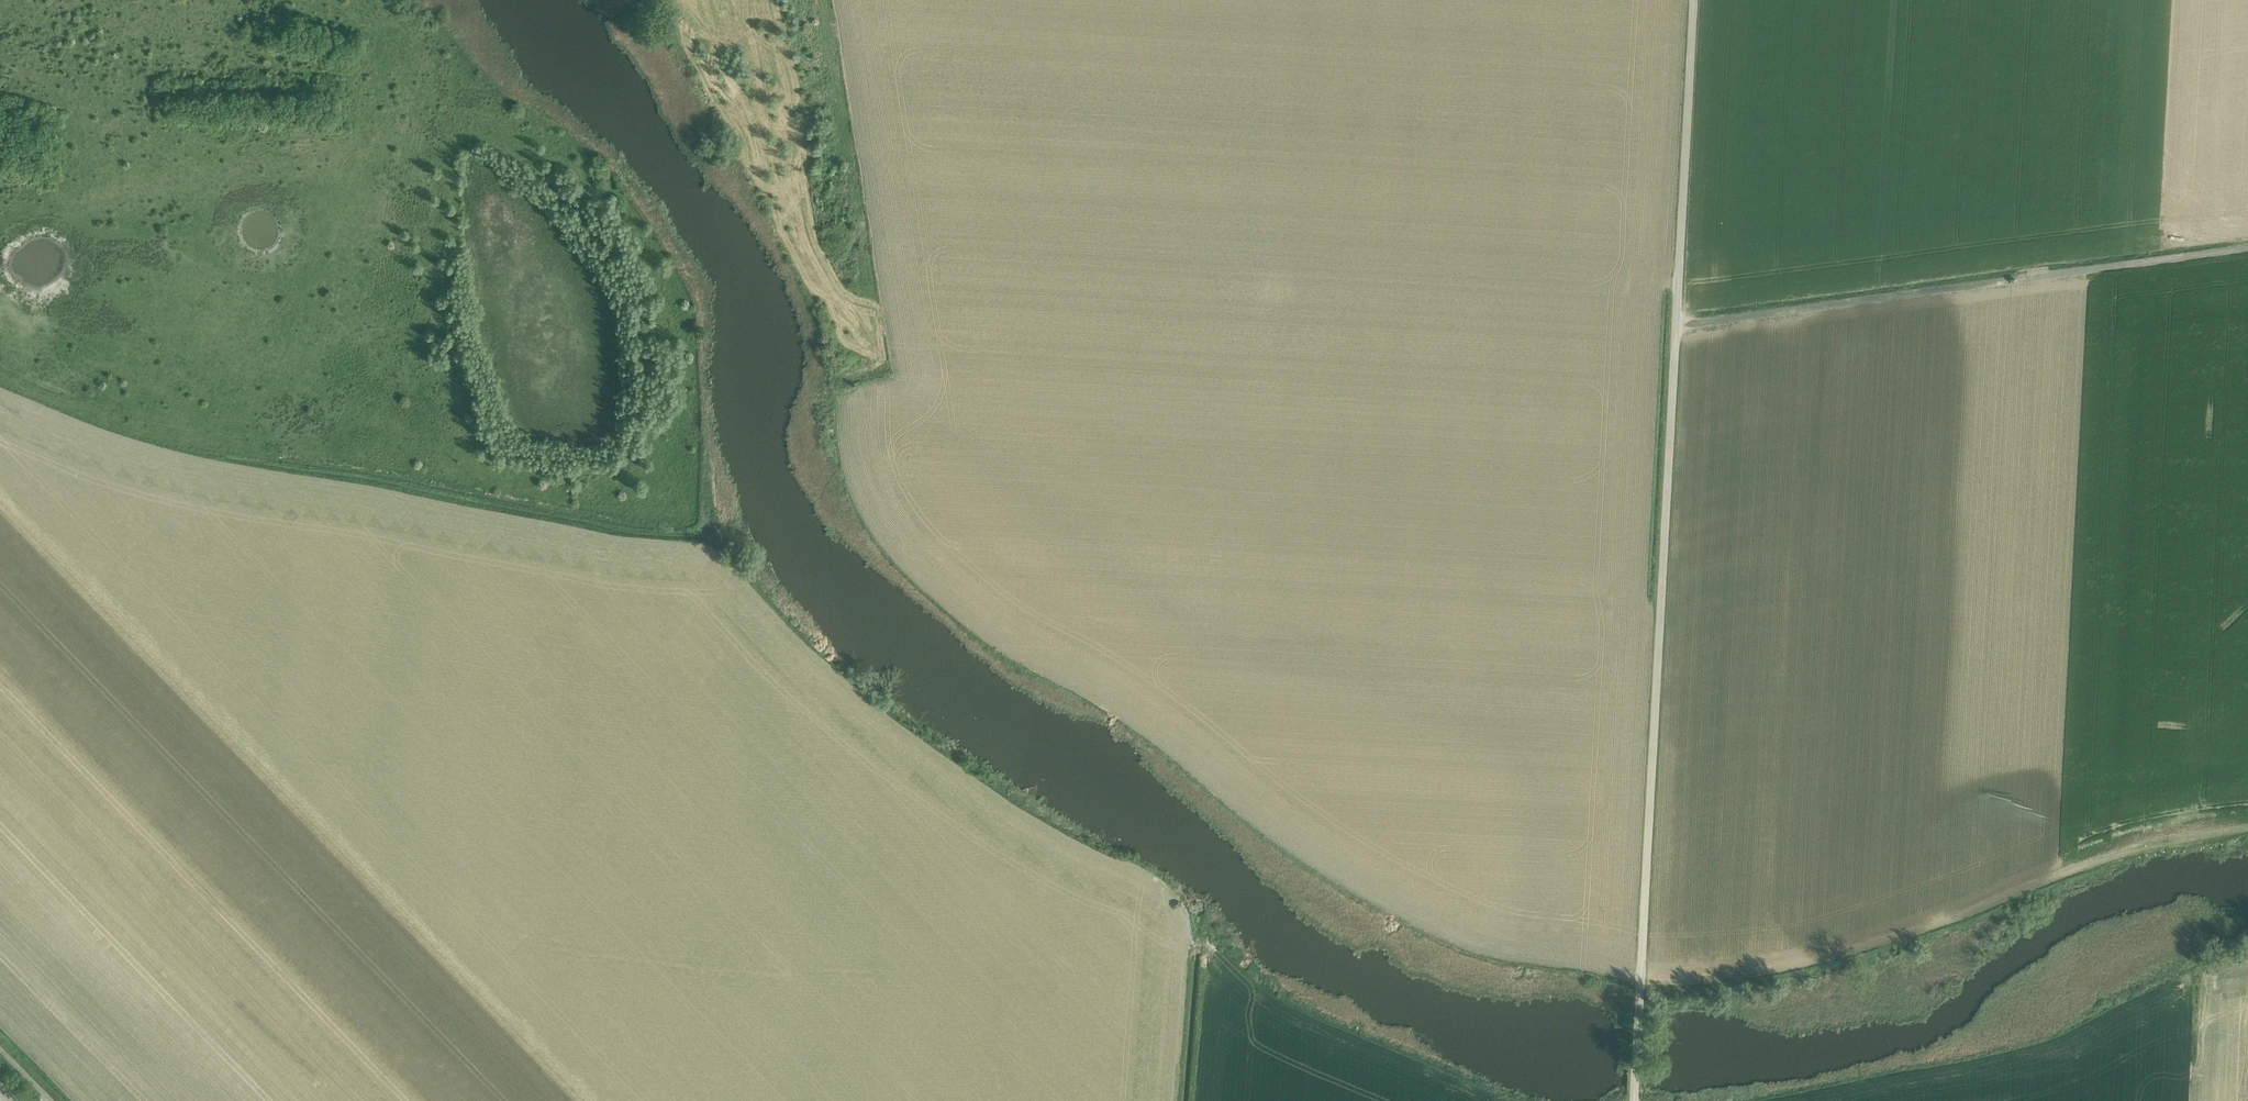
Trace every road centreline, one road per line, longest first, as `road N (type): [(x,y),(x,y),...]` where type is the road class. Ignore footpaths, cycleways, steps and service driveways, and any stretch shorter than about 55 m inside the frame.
road 1 (unclassified): [(1634,1100),(1694,0)]
road 2 (track): [(1677,323),(2247,249)]

